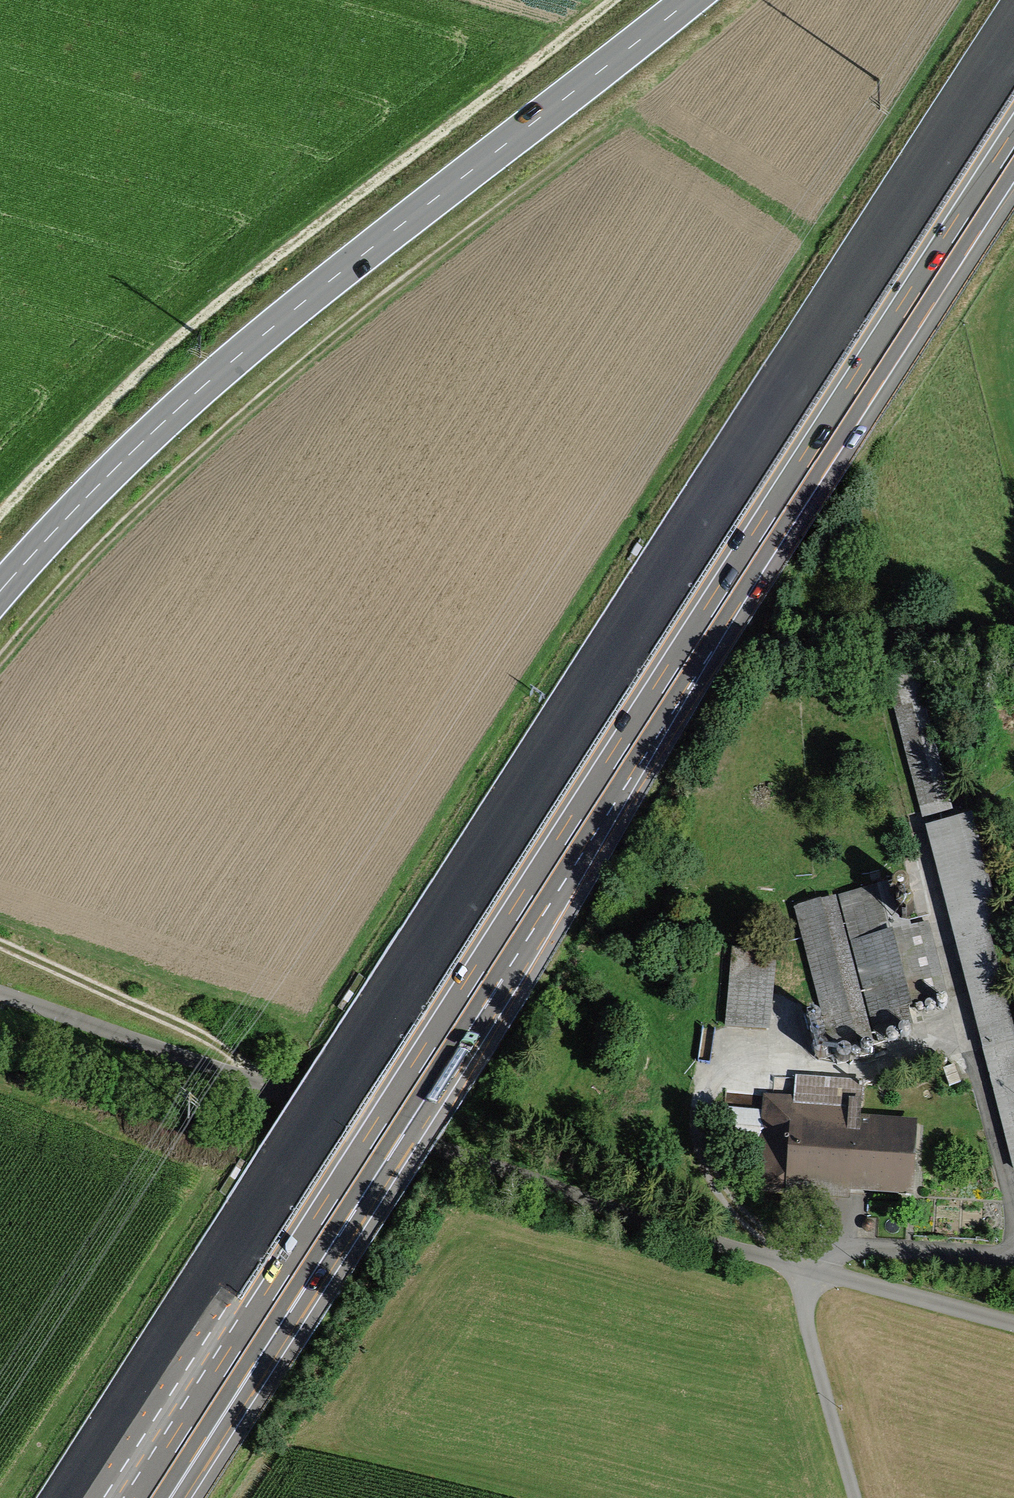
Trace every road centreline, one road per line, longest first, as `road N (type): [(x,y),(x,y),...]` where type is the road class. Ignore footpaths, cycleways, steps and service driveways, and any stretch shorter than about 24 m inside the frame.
road 1 (motorway): [(1013,46),(85,1497)]
road 2 (motorway): [(241,1351),(1013,149)]
road 3 (primary): [(0,591),(93,490),(237,357),(689,0)]
road 4 (track): [(807,1267),(0,995)]
road 5 (track): [(0,659),(139,505),(600,128)]
road 6 (track): [(613,0),(222,300),(0,515)]
road 7 (track): [(245,1080),(130,1010),(0,948)]
road 8 (residential): [(855,1497),(810,1336),(807,1267)]
road 9 (residential): [(1013,1325),(807,1267)]
road 10 (motorway): [(147,1497),(241,1351)]
road 11 (motorway): [(182,1497),(241,1351)]

